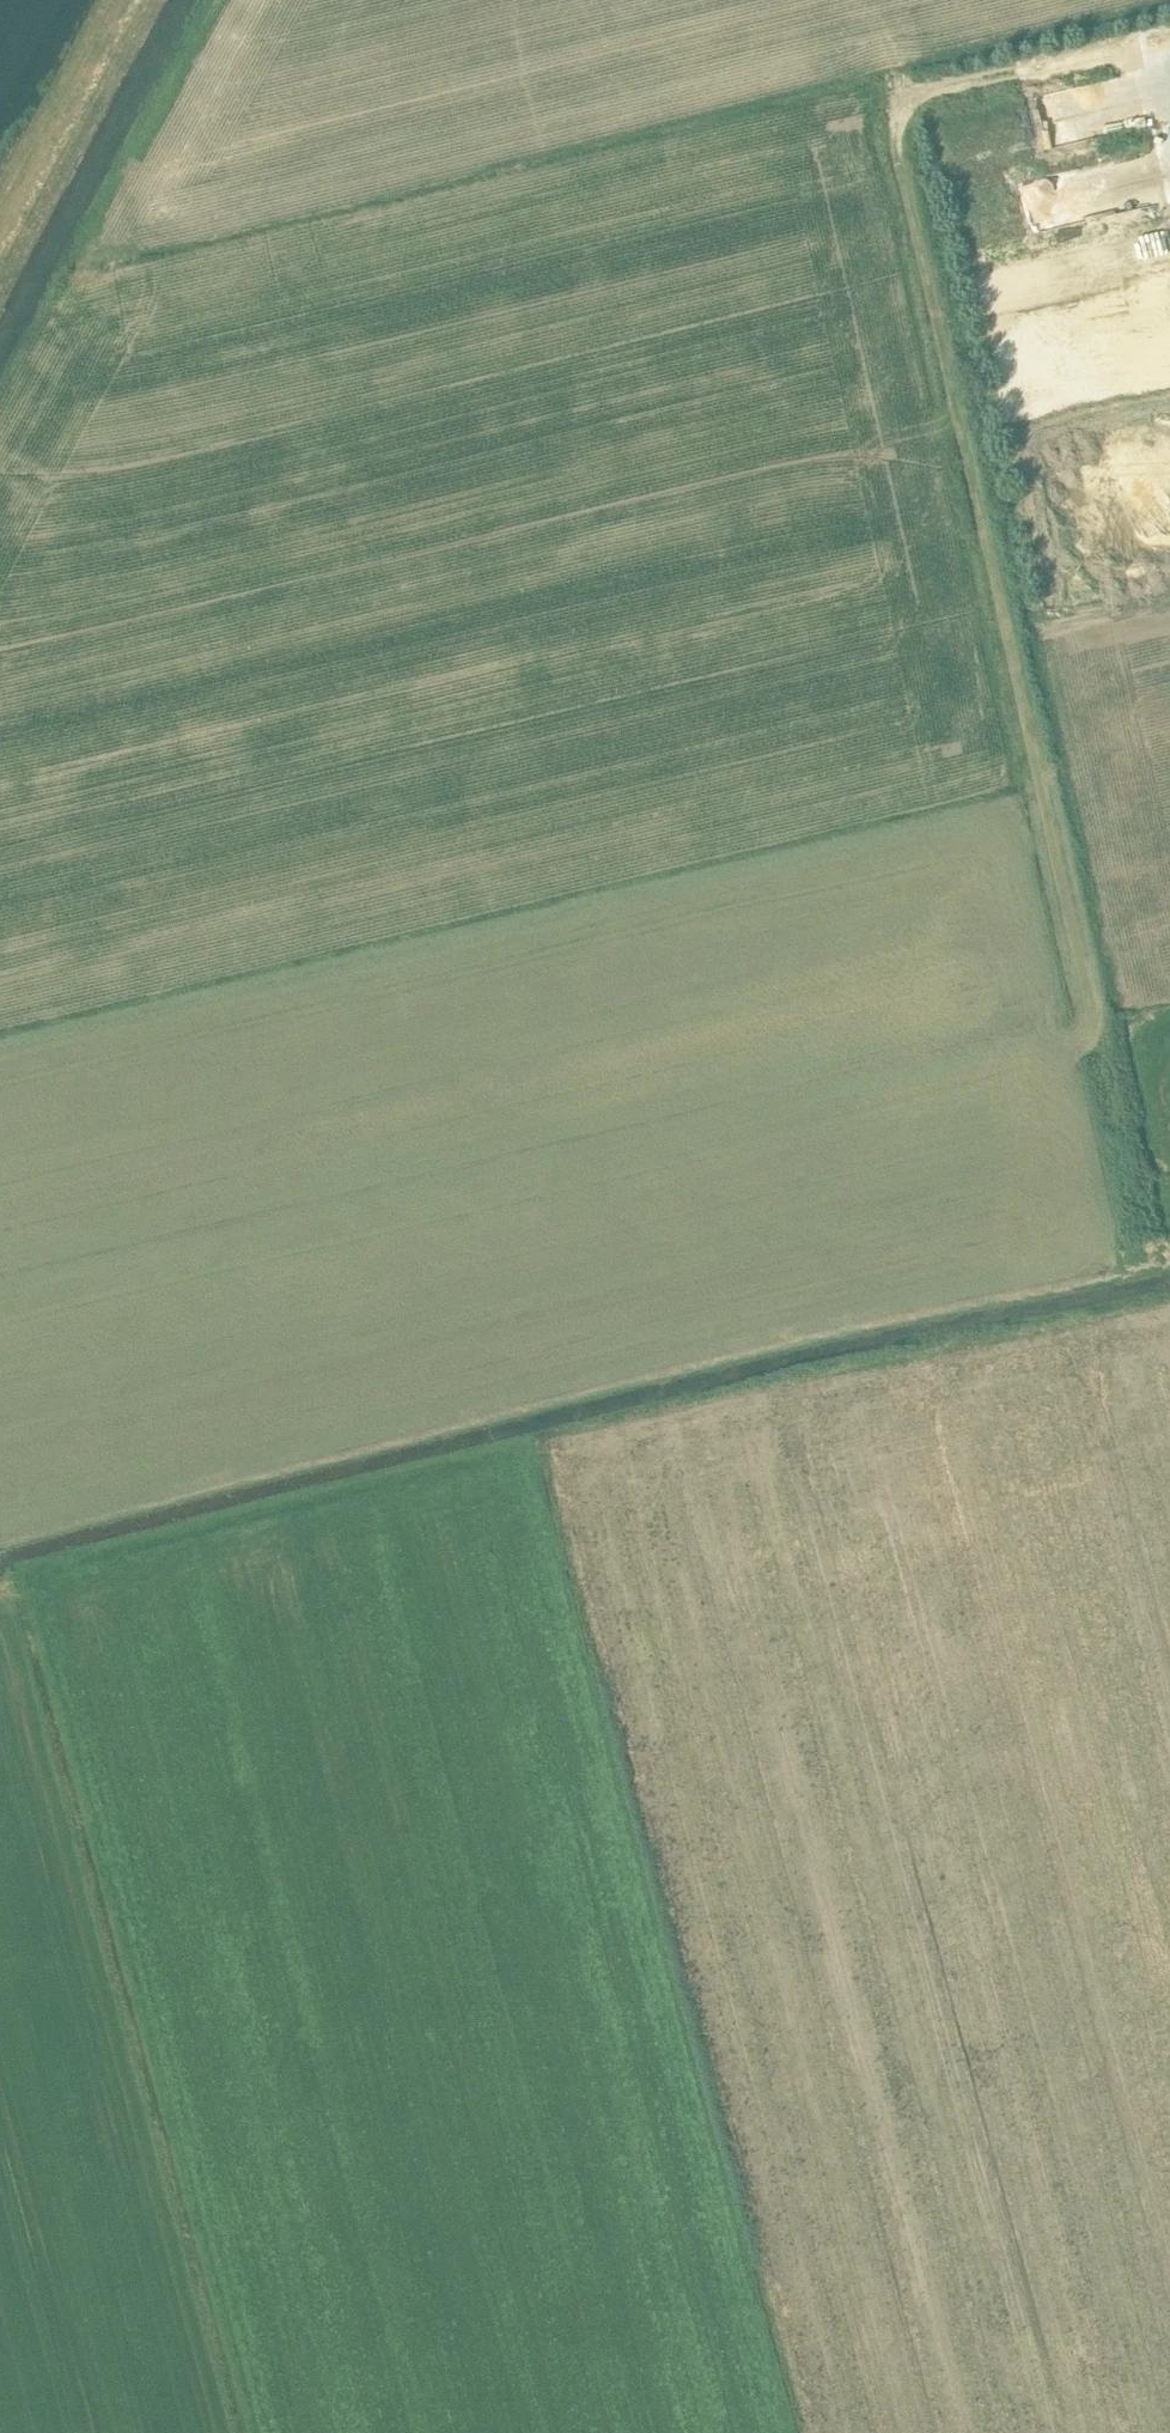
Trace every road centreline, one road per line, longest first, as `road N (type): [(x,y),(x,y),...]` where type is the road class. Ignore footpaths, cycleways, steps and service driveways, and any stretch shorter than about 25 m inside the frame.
road 1 (track): [(140,0),(0,248)]

